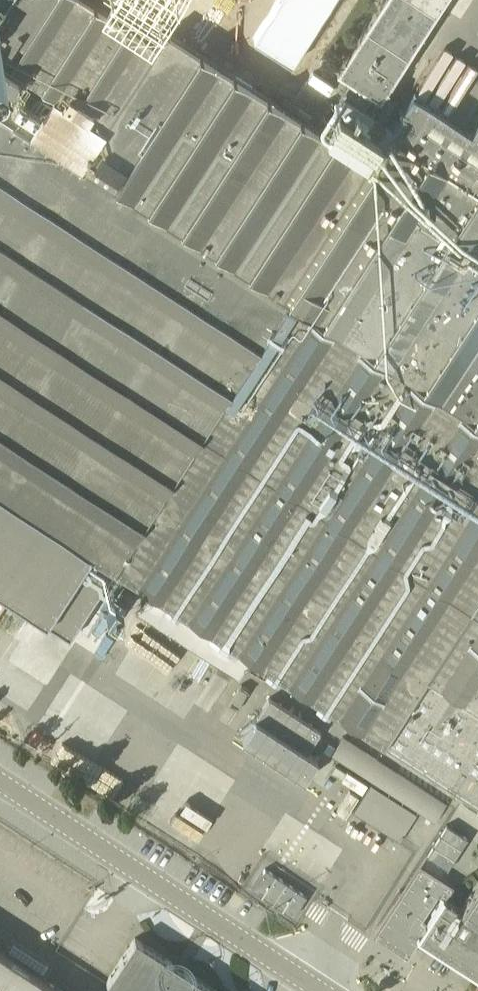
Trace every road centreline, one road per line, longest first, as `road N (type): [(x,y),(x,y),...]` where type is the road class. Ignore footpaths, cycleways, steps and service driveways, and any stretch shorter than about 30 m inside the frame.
road 1 (unclassified): [(318,990),(0,783)]

